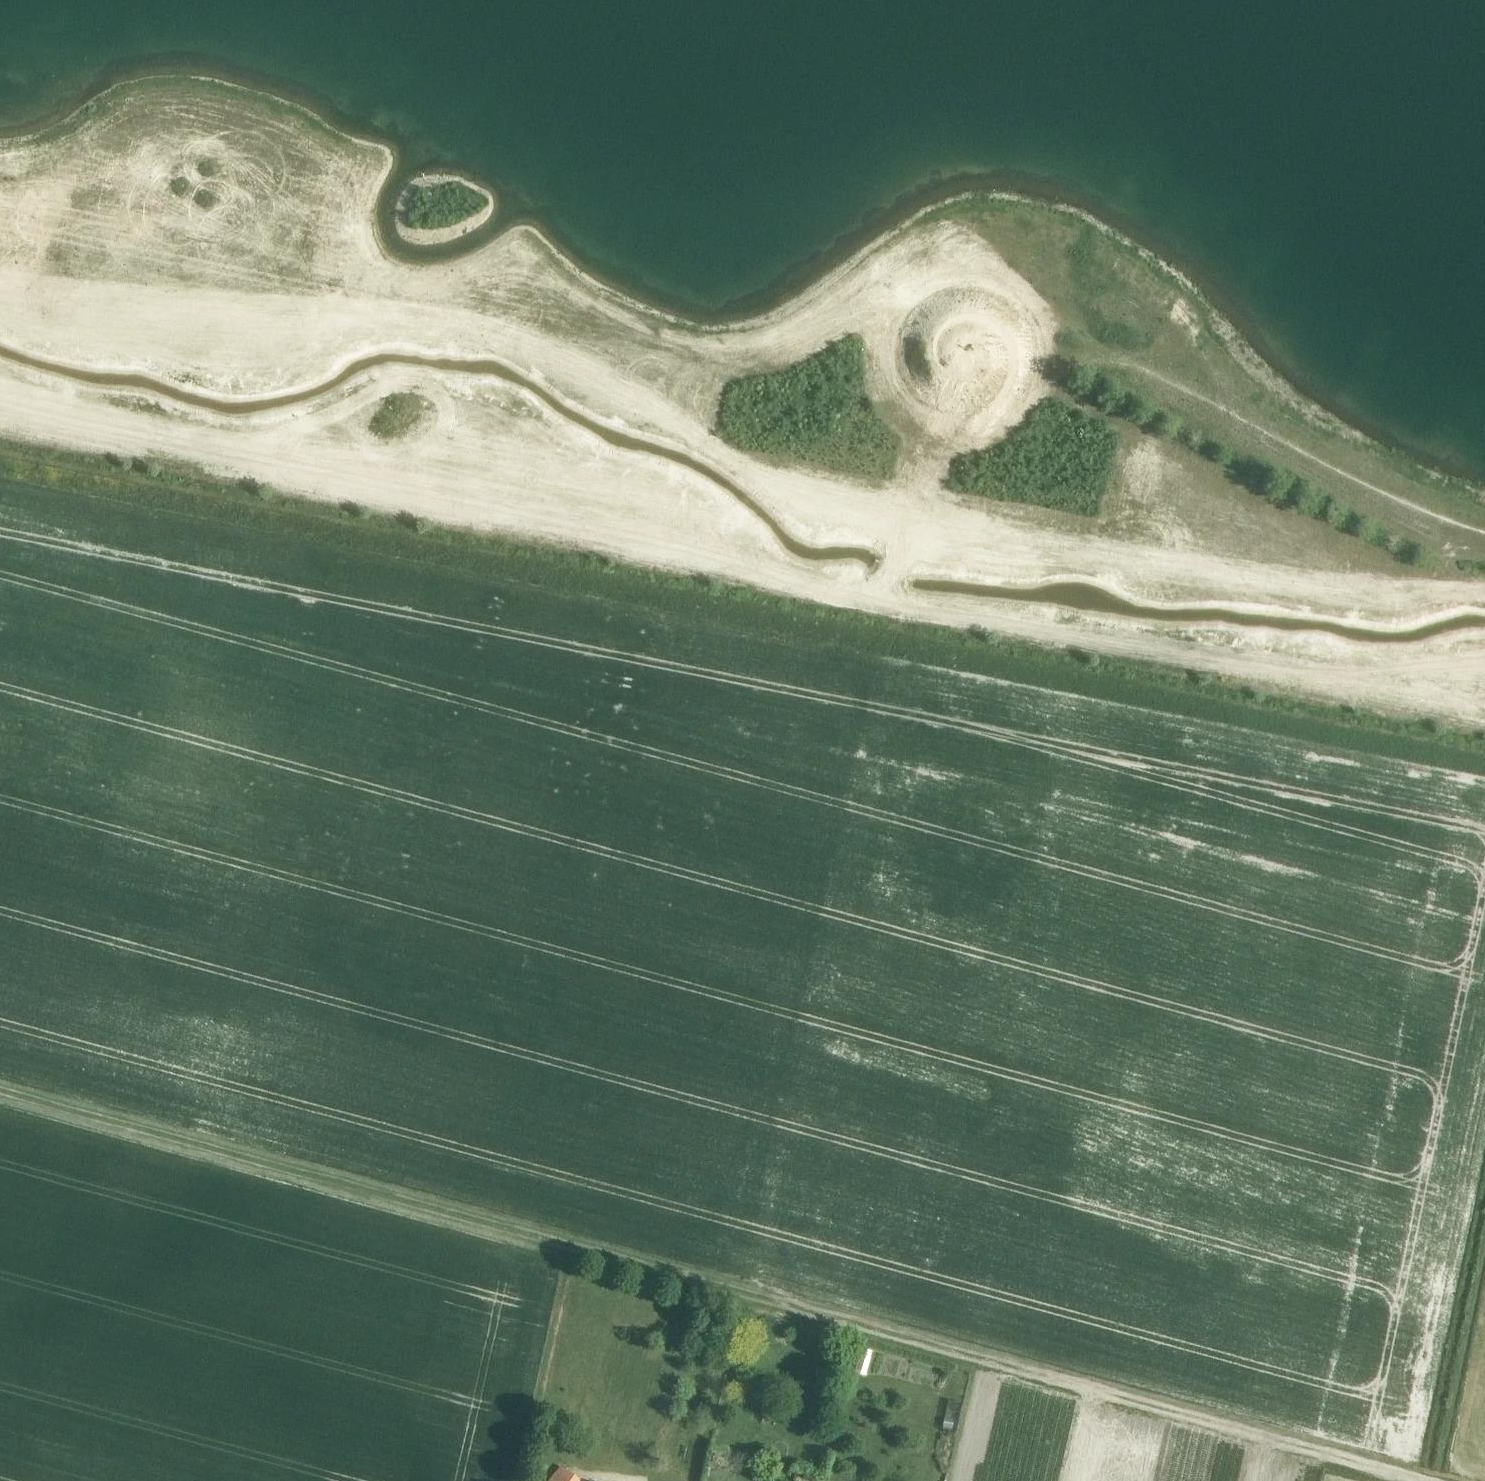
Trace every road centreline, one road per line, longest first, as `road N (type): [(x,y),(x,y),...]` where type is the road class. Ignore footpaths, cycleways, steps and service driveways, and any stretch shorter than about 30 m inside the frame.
road 1 (track): [(0,1090),(1439,1480)]

